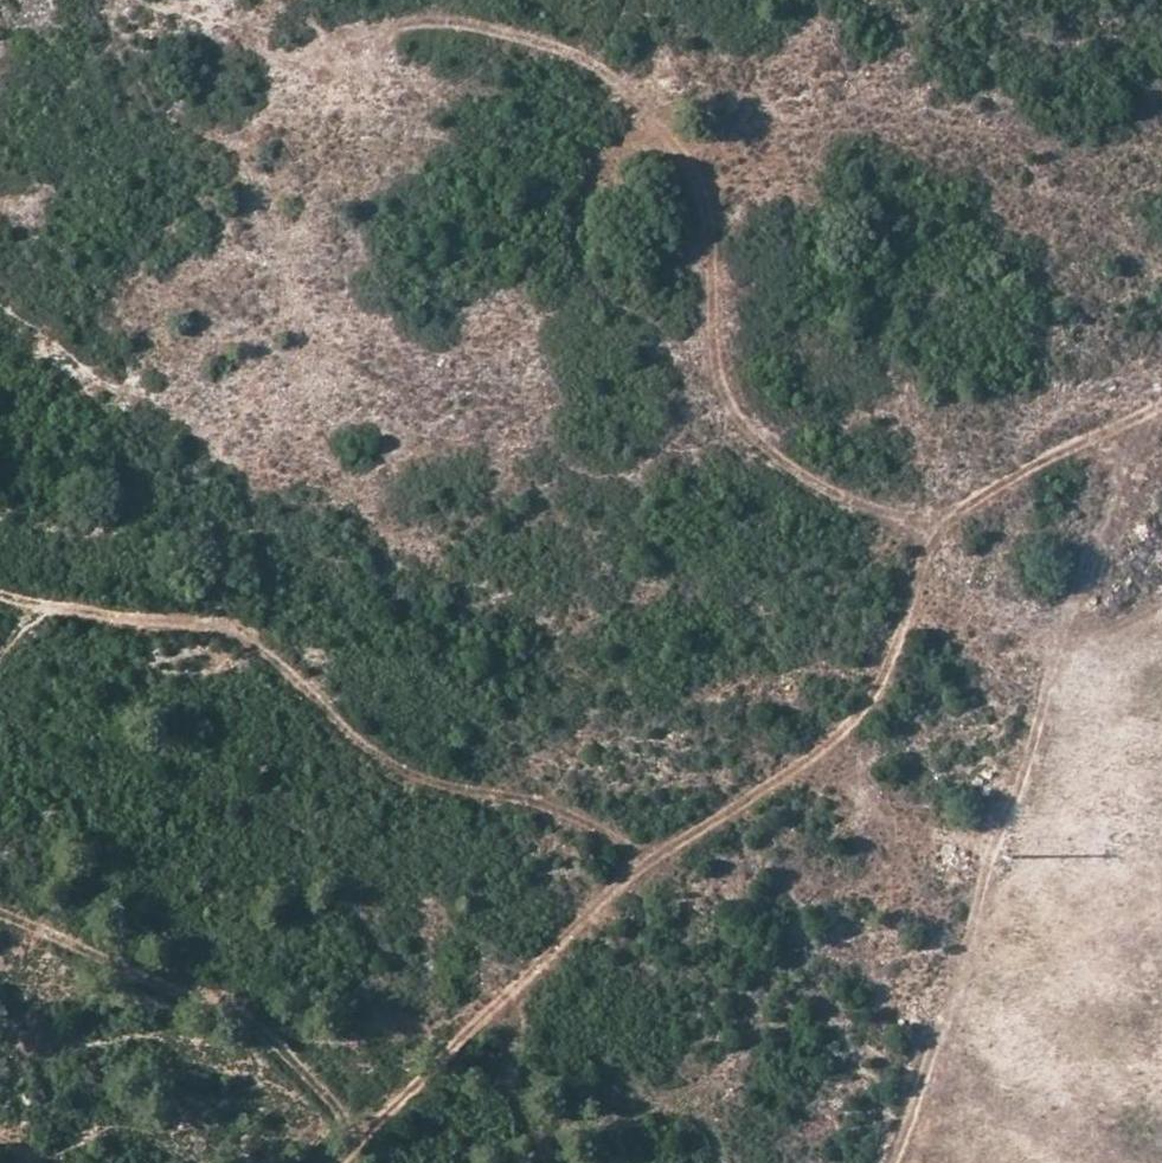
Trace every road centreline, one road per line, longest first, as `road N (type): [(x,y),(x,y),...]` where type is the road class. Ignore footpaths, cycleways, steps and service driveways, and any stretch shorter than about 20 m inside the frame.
road 1 (track): [(1161,404),(952,510),(906,515),(841,498),(763,450),(722,387),(705,306),(708,200),(674,140),(626,89),(509,26),(407,20),(326,44)]
road 2 (track): [(952,510),(887,664),(858,714),(581,916),(528,985),(338,1162)]

